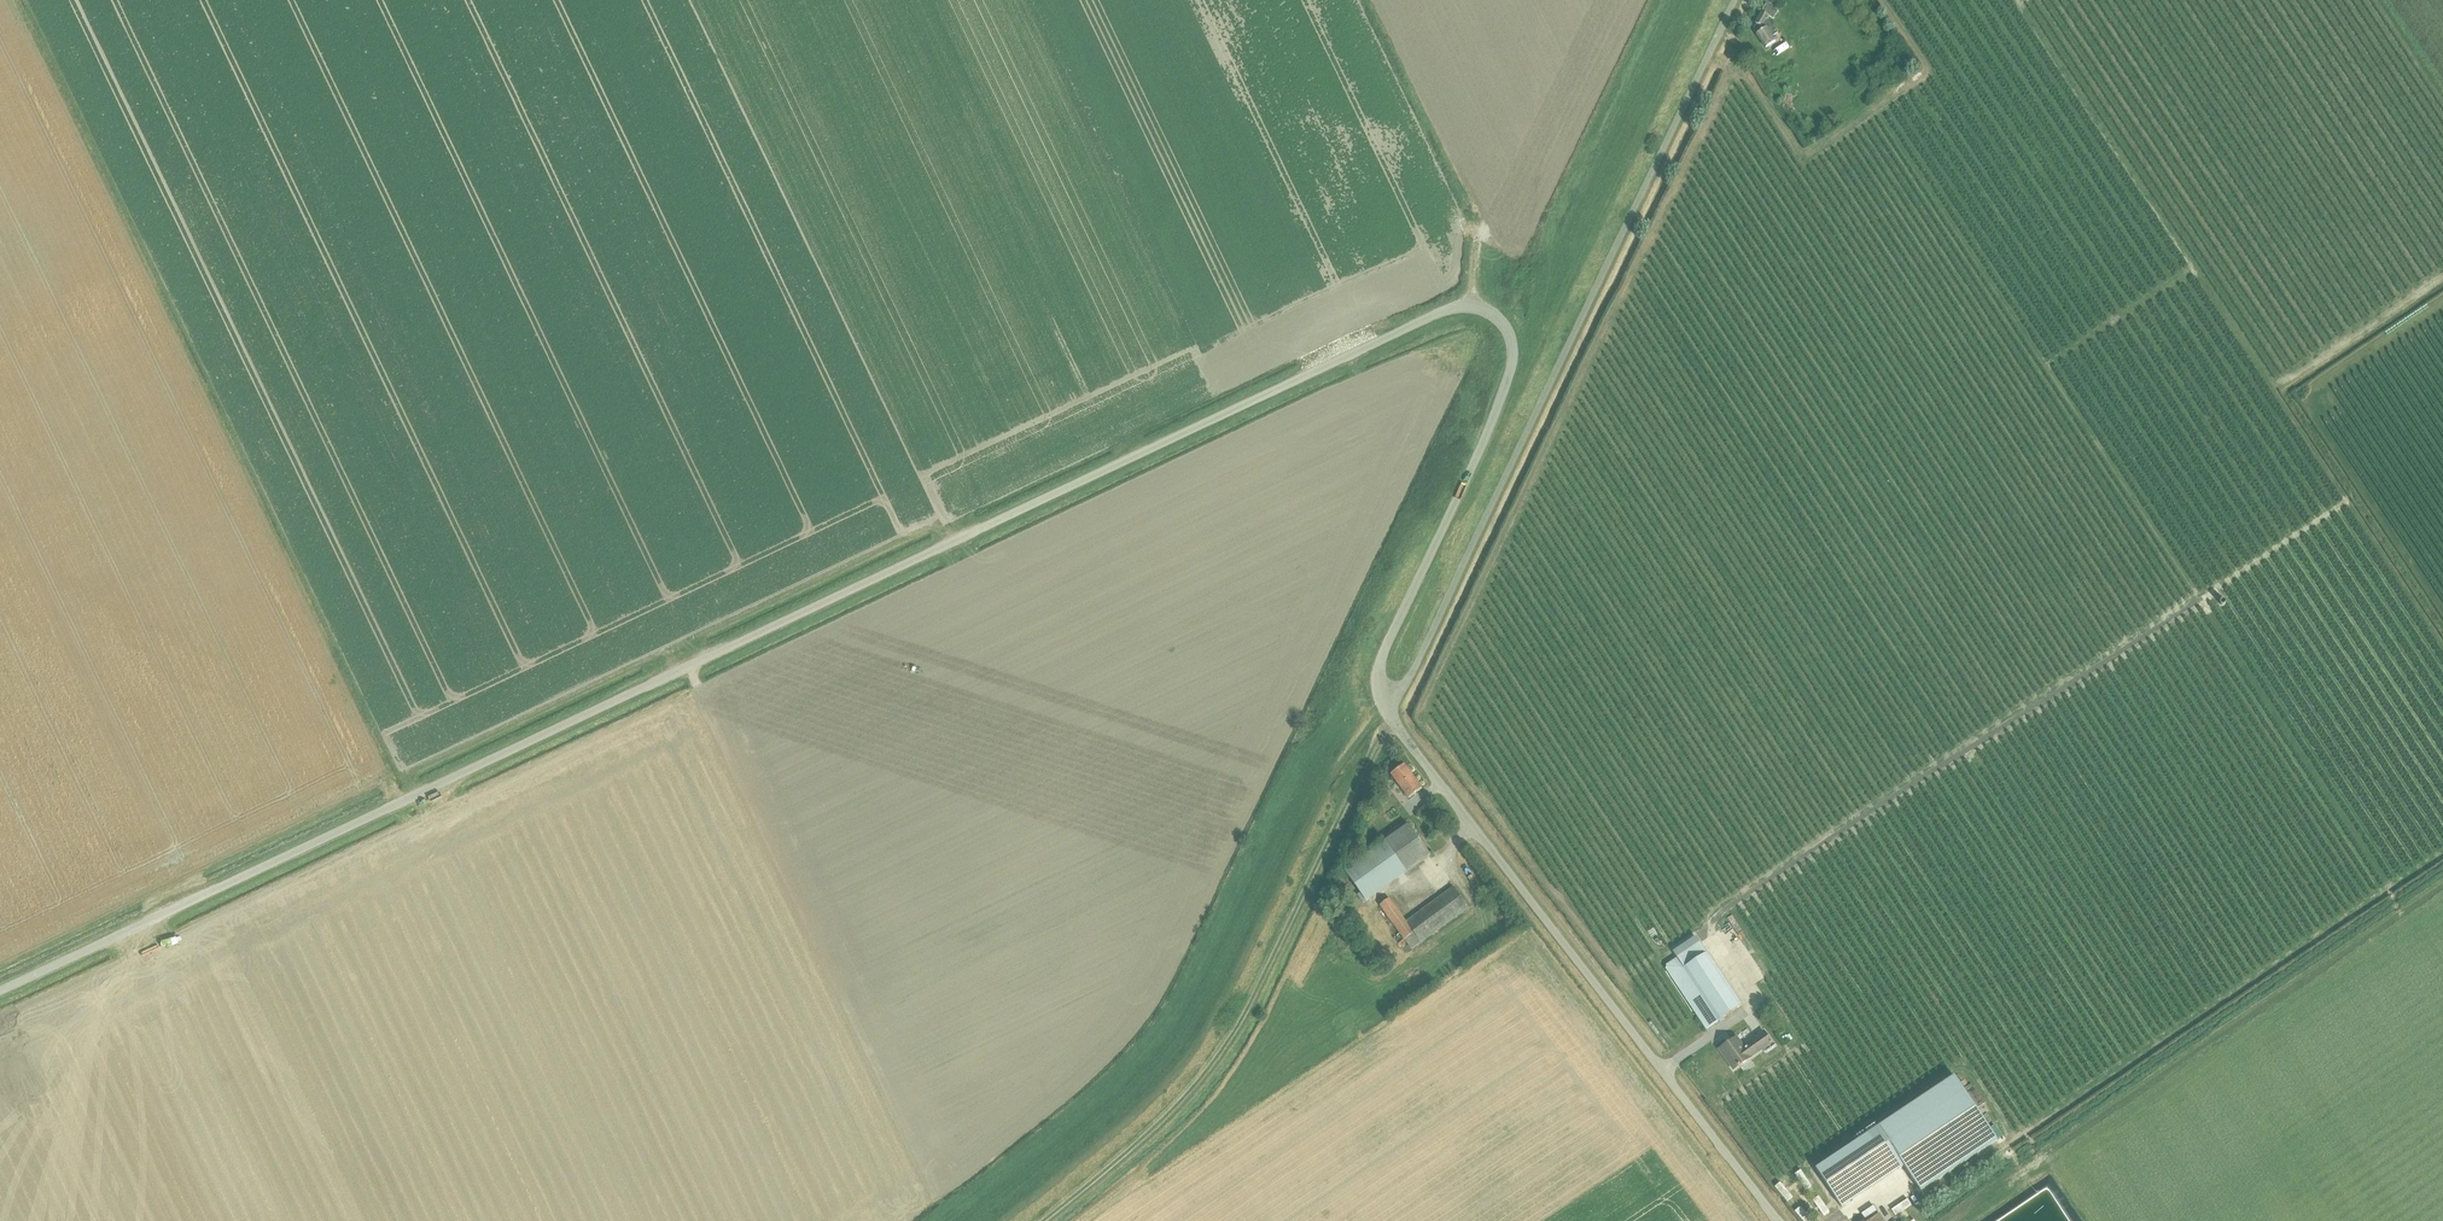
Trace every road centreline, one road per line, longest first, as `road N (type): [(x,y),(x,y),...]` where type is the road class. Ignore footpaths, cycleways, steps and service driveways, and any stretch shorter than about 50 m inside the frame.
road 1 (unclassified): [(0,994),(1078,479),(1425,319),(1475,308),(1496,317),(1509,352),(1381,657),(1379,683),(1391,713)]
road 2 (unclassified): [(1391,713),(1736,0)]
road 3 (unclassified): [(1782,1220),(1391,713)]
road 4 (track): [(1047,1220),(1142,1142),(1227,1046),(1391,713)]

